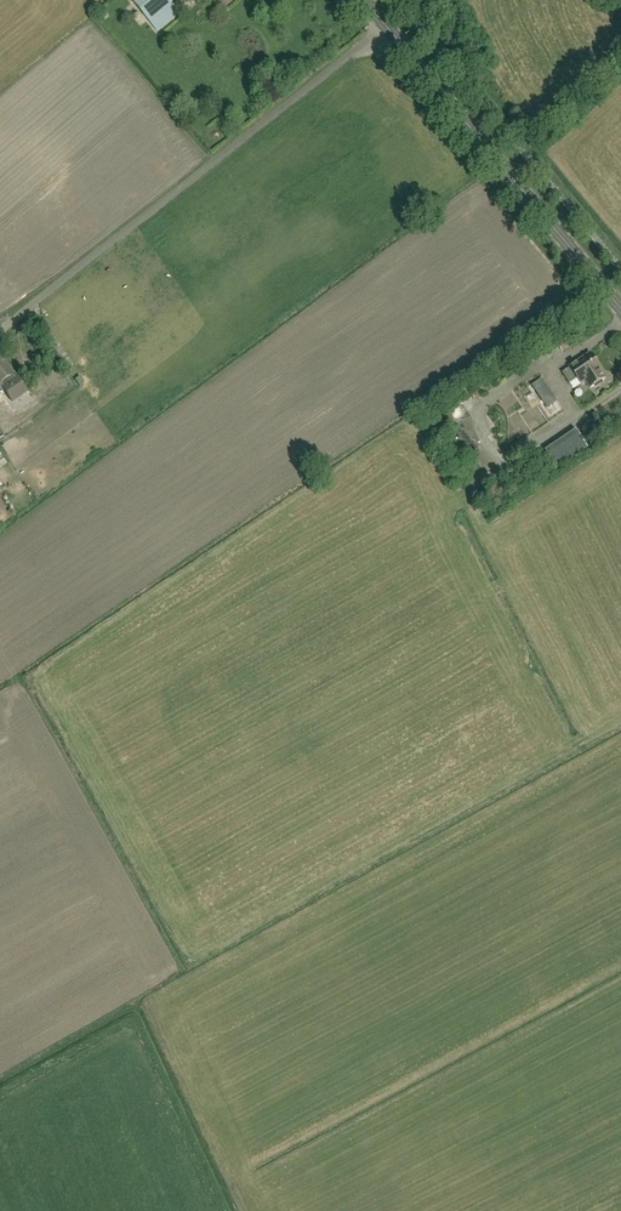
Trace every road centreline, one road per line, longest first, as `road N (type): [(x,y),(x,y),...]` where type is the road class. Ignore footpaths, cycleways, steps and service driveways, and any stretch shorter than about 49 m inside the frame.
road 1 (secondary): [(620,309),(364,0)]

